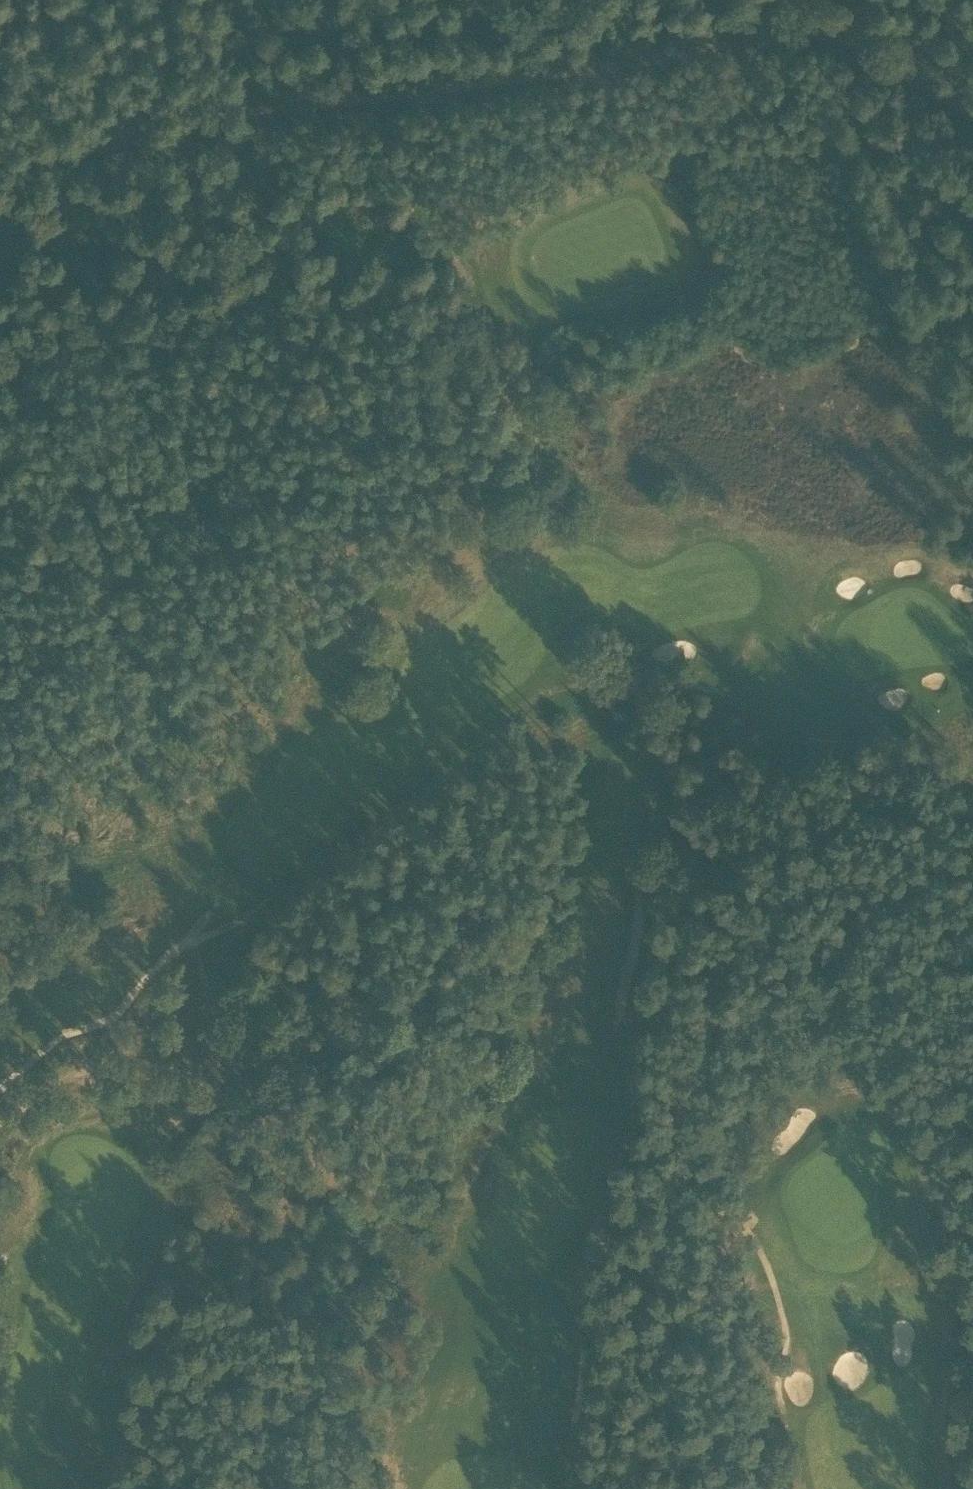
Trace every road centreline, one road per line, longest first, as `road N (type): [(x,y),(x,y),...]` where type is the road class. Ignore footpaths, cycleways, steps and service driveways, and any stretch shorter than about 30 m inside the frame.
road 1 (track): [(0,157),(827,22)]
road 2 (track): [(972,104),(827,22)]

